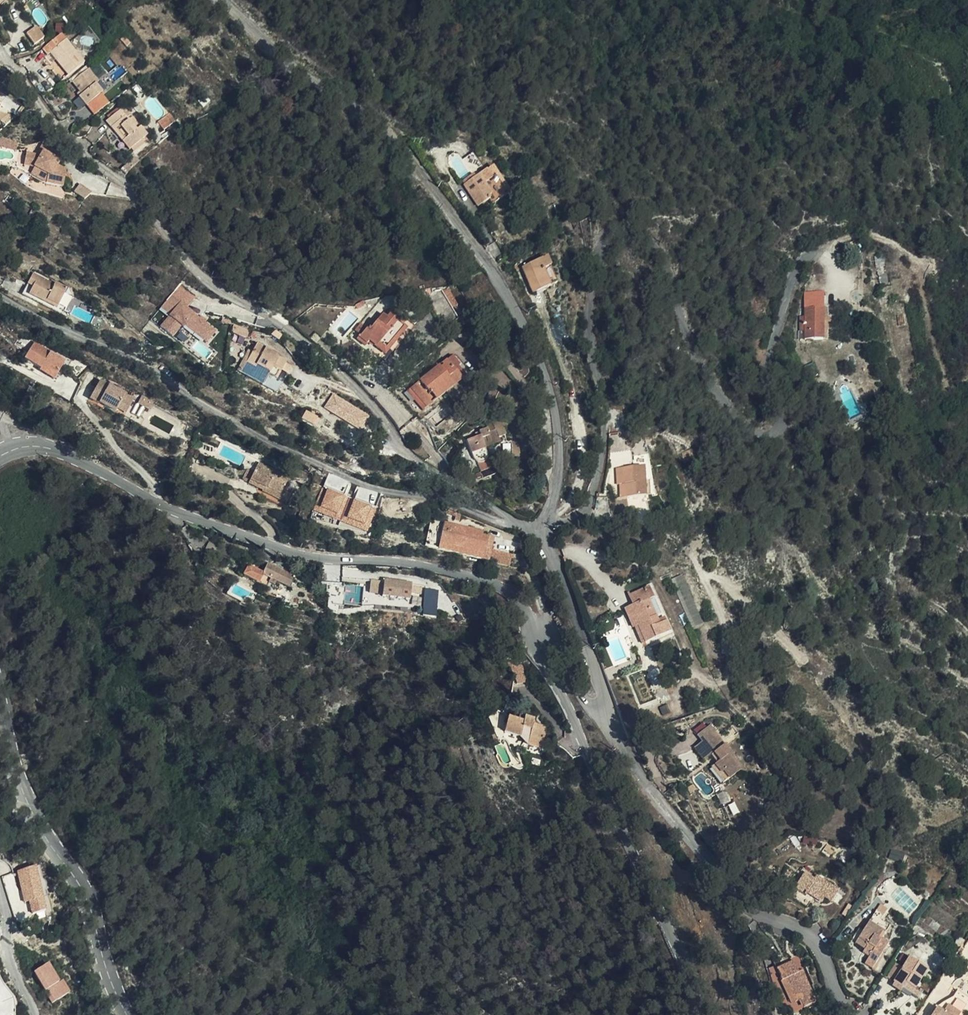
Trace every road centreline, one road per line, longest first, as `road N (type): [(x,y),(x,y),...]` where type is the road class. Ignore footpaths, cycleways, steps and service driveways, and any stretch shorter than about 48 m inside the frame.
road 1 (residential): [(543,530),(484,515),(407,454),(342,374),(196,268),(143,195),(84,153),(0,46)]
road 2 (unclassified): [(543,530),(558,458),(557,412),(550,381),(481,253),(379,121),(217,0)]
road 3 (tertiary): [(24,446),(59,450),(153,506),(246,542),(414,563),(481,582),(506,594),(527,626)]
road 4 (tertiary): [(527,626),(684,963),(695,1014)]
road 5 (residential): [(600,707),(638,776),(742,905),(813,939),(850,1014)]
road 6 (tertiary): [(128,1014),(22,770),(0,689)]
road 7 (unclassified): [(600,707),(603,696),(543,530)]
road 8 (unclassified): [(0,891),(34,1014)]
road 9 (unclassified): [(527,626),(539,626),(591,708),(600,707)]

